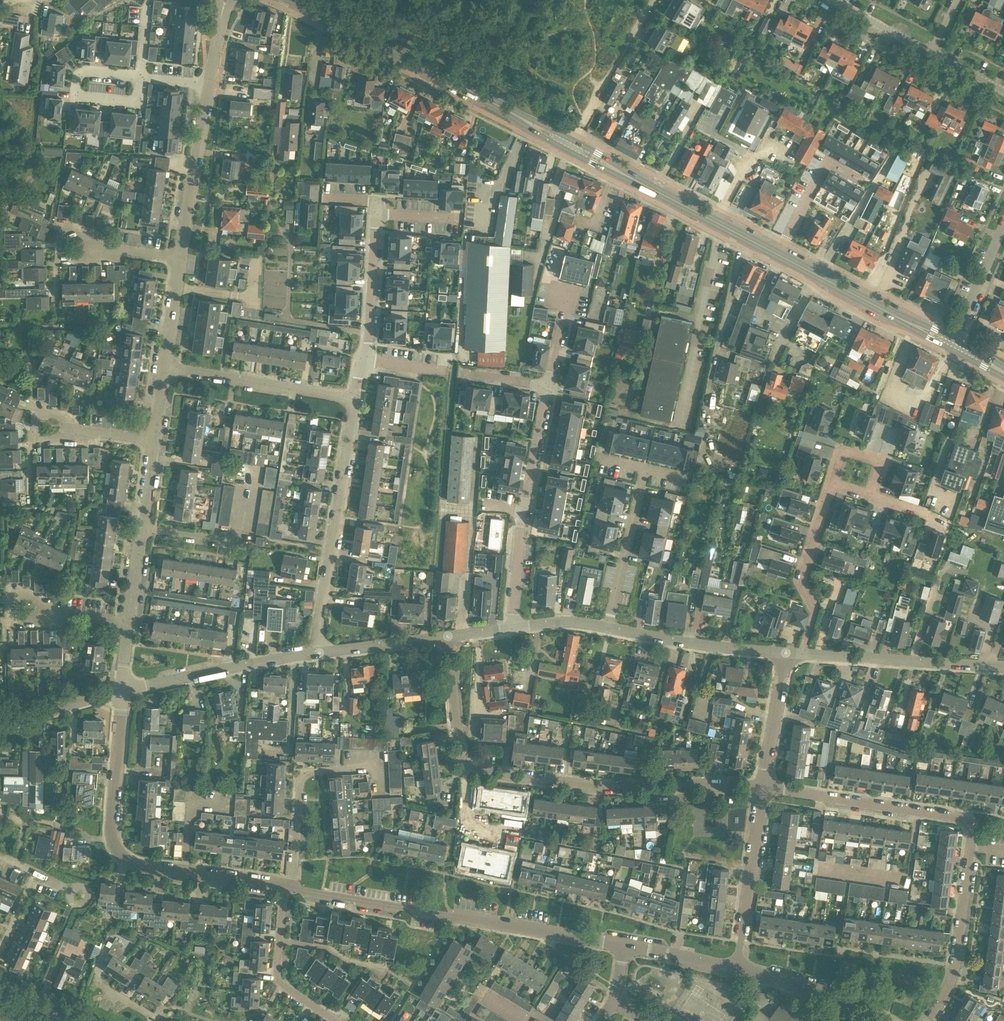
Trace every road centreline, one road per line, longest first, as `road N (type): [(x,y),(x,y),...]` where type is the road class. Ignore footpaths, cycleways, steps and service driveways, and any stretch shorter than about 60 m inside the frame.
road 1 (primary): [(955,343),(298,0)]
road 2 (unclassified): [(448,635),(460,755),(469,770),(603,787),(760,786)]
road 3 (residential): [(626,945),(292,887)]
road 4 (residential): [(314,653),(355,396)]
road 5 (residential): [(514,627),(524,512),(547,385)]
road 6 (unclassified): [(970,847),(971,833),(958,817),(760,786)]
road 7 (residential): [(185,872),(136,865),(116,849),(121,690)]
road 8 (unclassified): [(805,653),(1003,668)]
road 9 (unclassified): [(121,690),(314,653)]
road 10 (unclassified): [(355,396),(167,367)]
road 11 (unclassified): [(129,622),(155,439)]
road 12 (unclassified): [(736,969),(760,786)]
road 13 (unclassified): [(927,1020),(955,965),(970,847)]
road 14 (unclassified): [(608,628),(785,653)]
road 15 (residential): [(805,653),(815,606),(803,577),(833,484)]
road 16 (unclassified): [(182,259),(210,85)]
road 17 (residential): [(337,1020),(278,980),(285,885)]
road 18 (residential): [(608,628),(645,469)]
road 19 (residential): [(886,1020),(826,992),(736,969)]
road 20 (residential): [(292,887),(300,785),(311,773),(341,771)]
road 21 (residential): [(141,77),(86,71),(77,78),(75,96),(138,102)]
road 22 (residential): [(364,360),(375,215)]
road 23 (unclassified): [(760,786),(785,653)]
road 24 (unclassified): [(314,653),(448,635)]
road 25 (unclassified): [(0,733),(121,690)]
road 26 (residential): [(955,343),(1003,228)]

